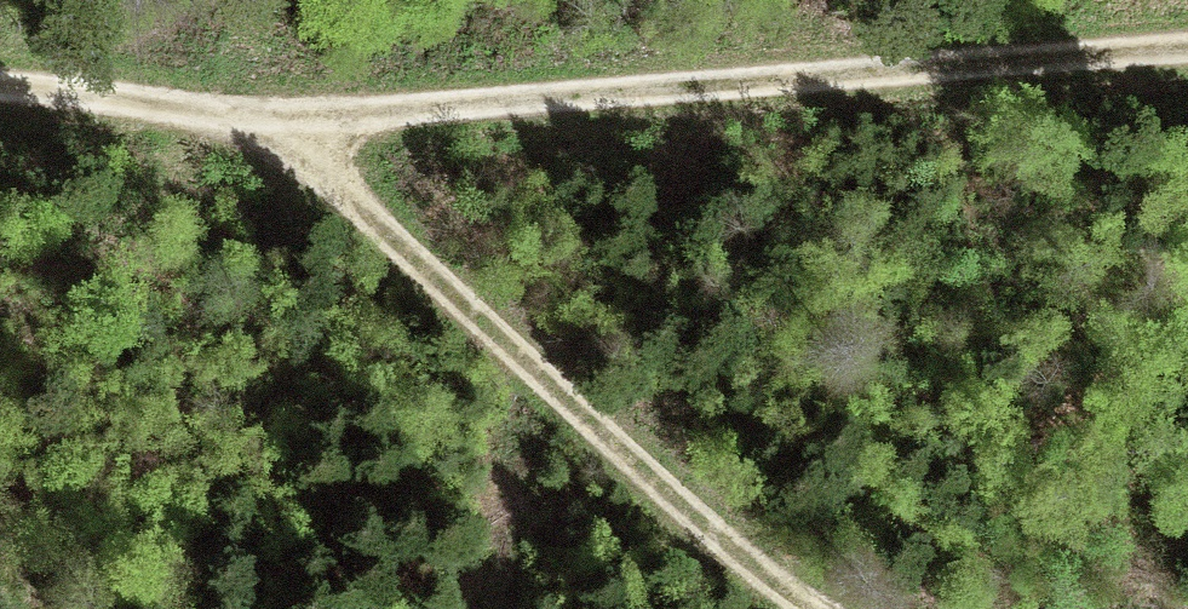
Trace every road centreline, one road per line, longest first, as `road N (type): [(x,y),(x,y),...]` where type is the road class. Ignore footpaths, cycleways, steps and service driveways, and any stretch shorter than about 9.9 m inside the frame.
road 1 (track): [(1187,54),(309,98),(0,92)]
road 2 (track): [(309,98),(360,186),(593,417),(813,608)]

